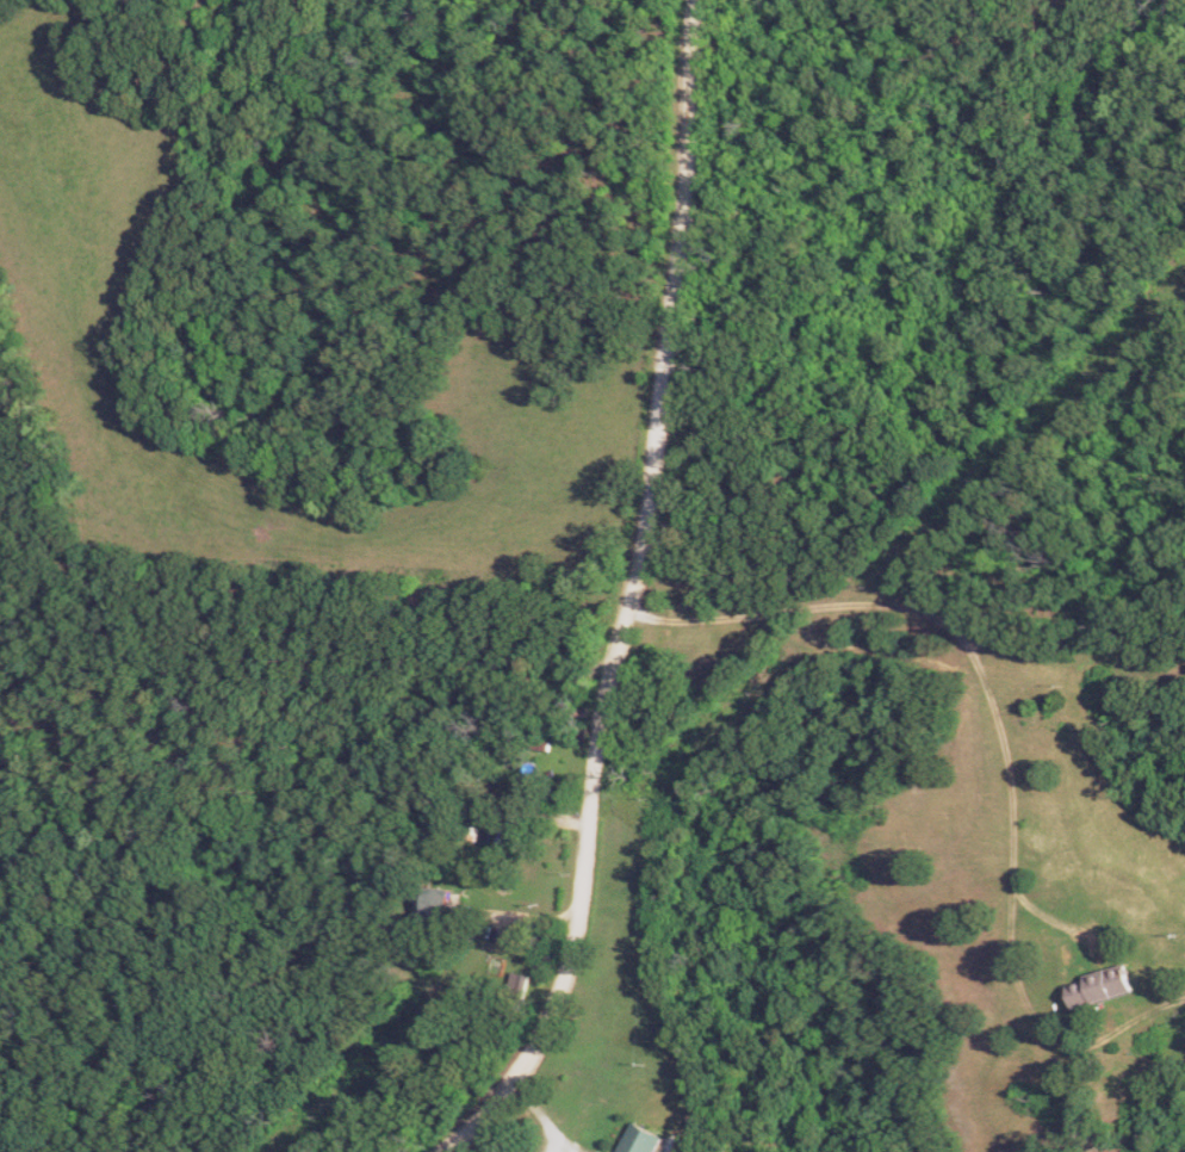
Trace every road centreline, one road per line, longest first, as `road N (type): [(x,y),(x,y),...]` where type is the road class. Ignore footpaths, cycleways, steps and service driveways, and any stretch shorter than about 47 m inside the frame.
road 1 (residential): [(445,1151),(511,1101),(578,974),(689,125),(695,0)]

